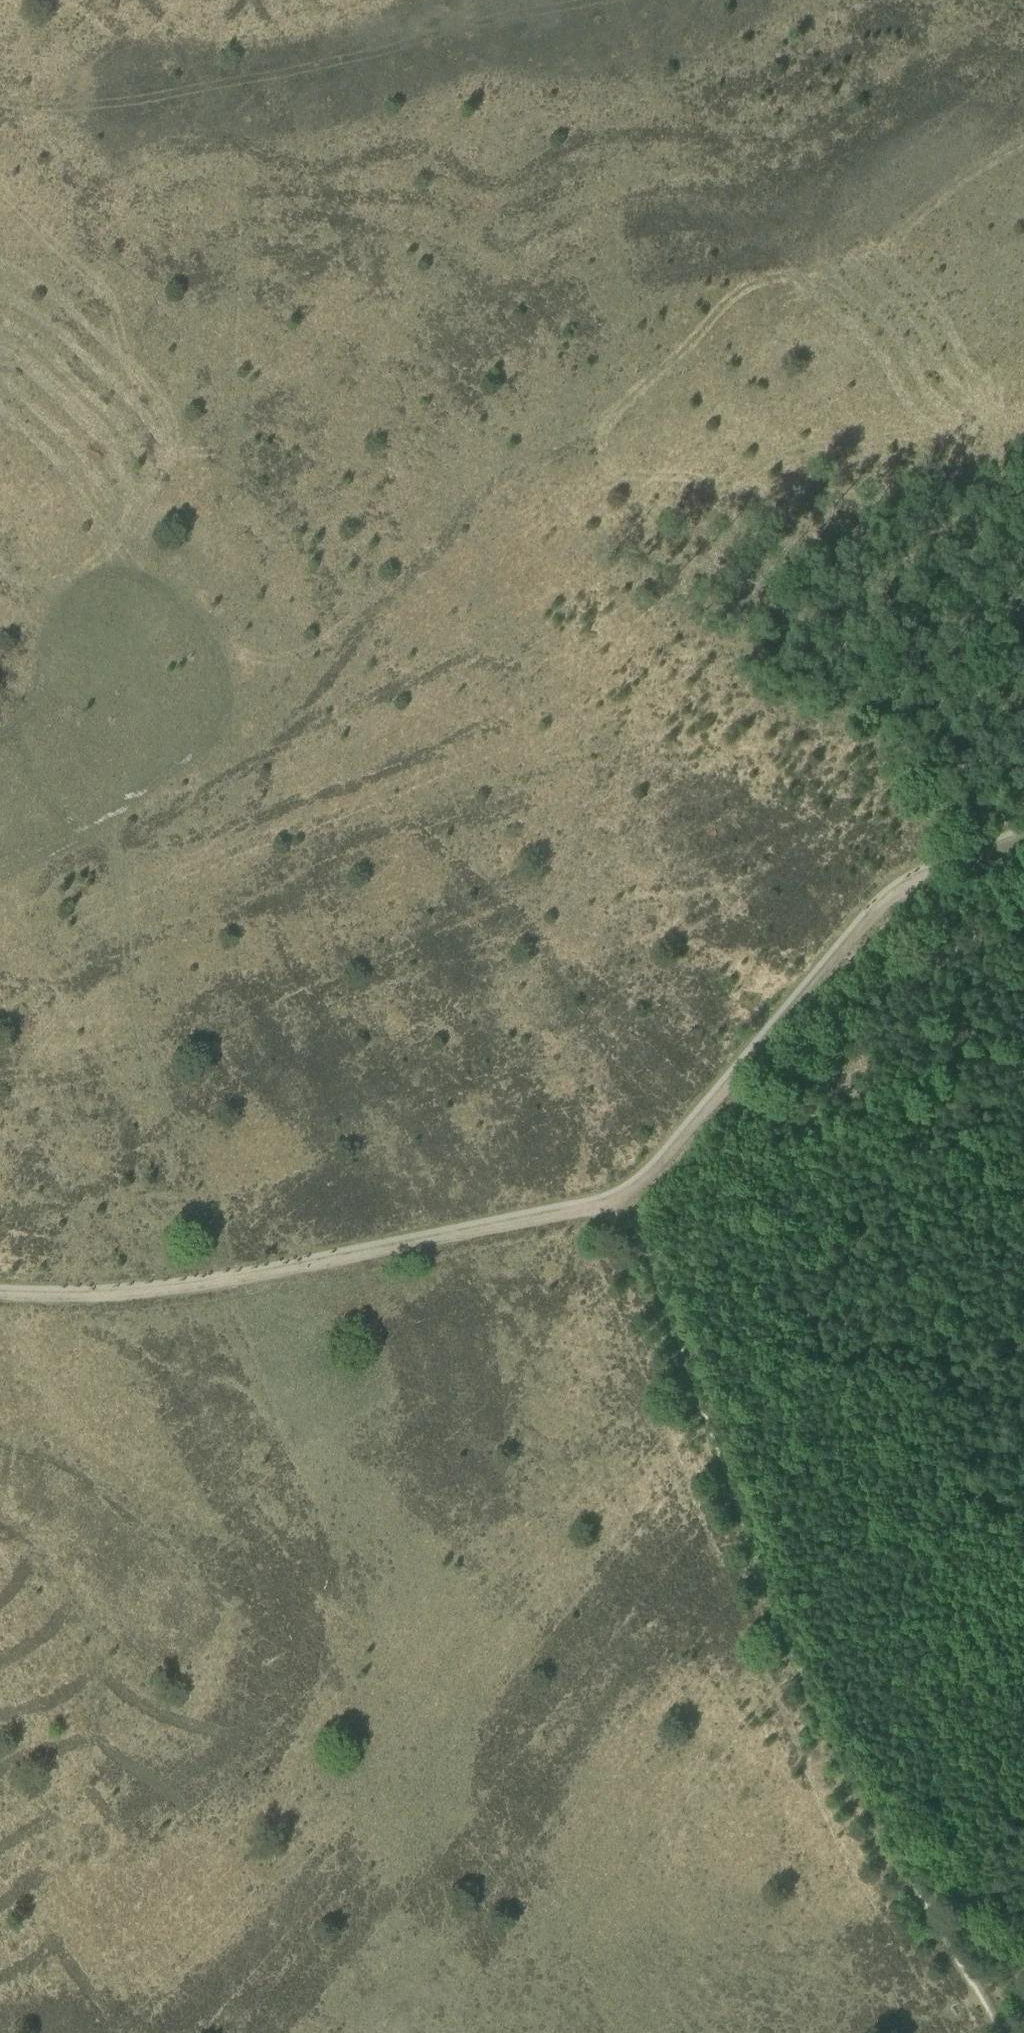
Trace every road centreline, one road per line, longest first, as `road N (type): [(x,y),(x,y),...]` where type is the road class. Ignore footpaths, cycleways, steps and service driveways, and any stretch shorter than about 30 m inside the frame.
road 1 (track): [(1000,2032),(795,1666),(624,1190)]
road 2 (track): [(639,1231),(645,1210),(745,1100),(1023,1258)]

